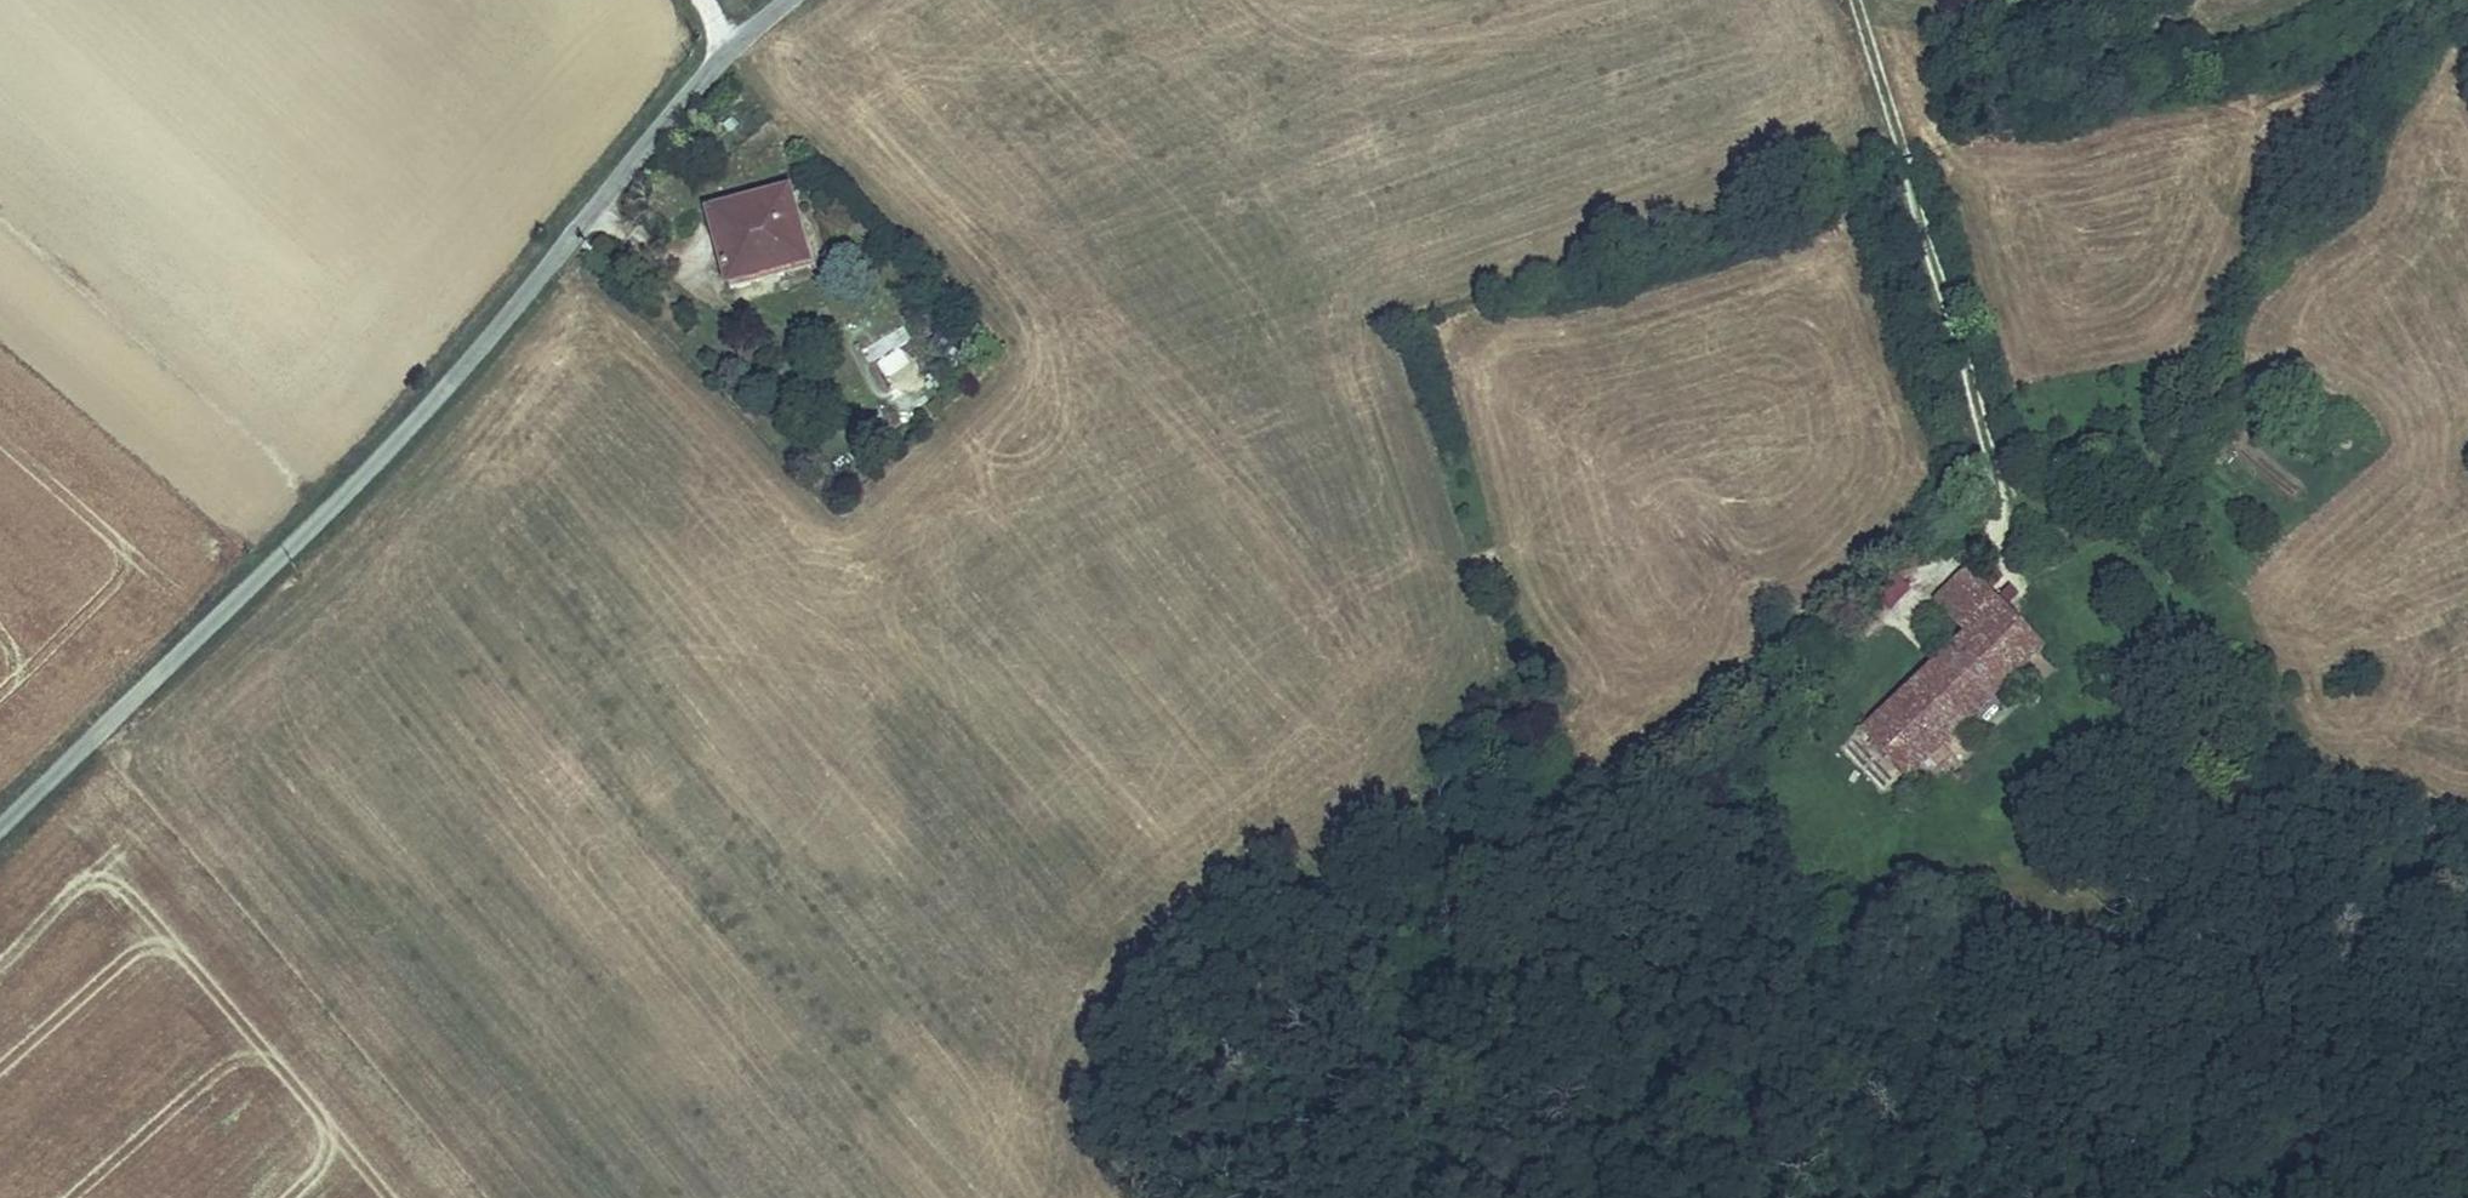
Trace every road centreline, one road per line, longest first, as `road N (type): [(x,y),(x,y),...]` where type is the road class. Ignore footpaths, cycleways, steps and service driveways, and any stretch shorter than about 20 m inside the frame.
road 1 (unclassified): [(788,0),(738,39),(384,454),(0,824)]
road 2 (track): [(1865,0),(2065,650),(2034,714)]

